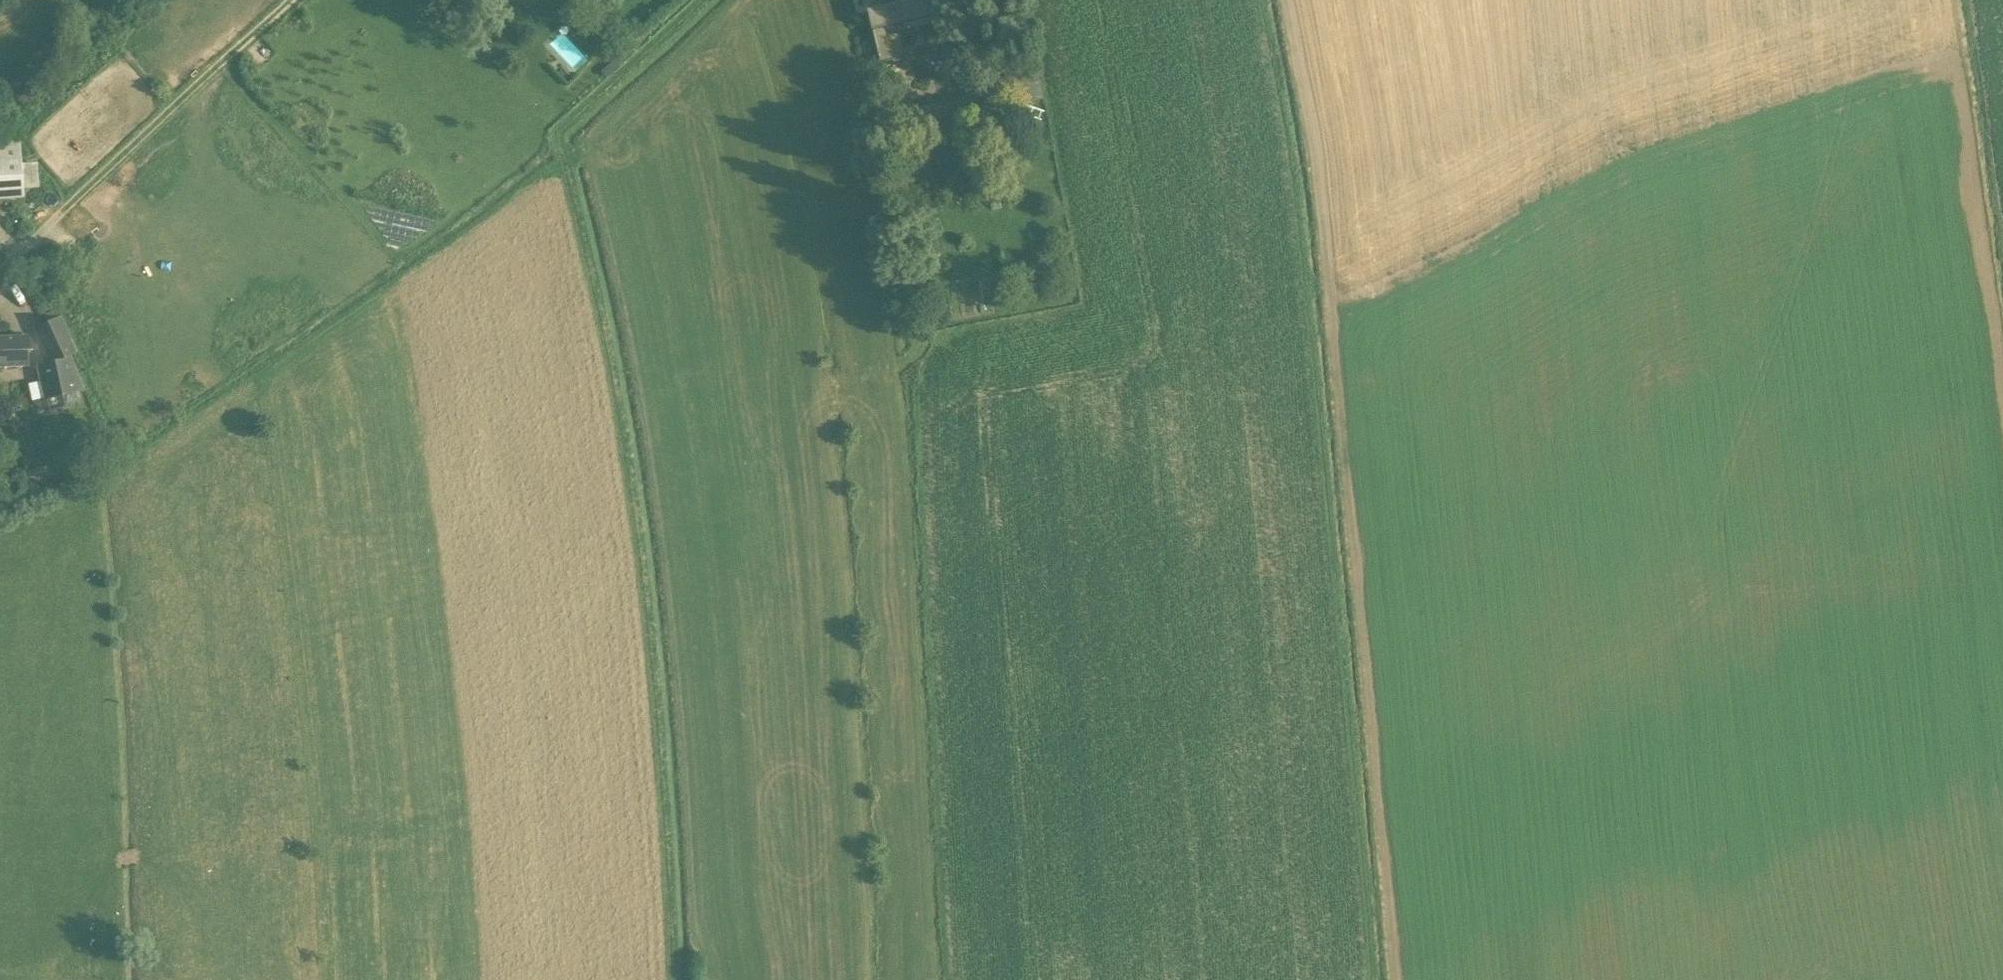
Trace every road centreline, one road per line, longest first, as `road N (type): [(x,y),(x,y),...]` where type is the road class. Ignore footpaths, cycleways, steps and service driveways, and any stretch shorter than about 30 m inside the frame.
road 1 (track): [(927,352),(836,378),(817,396),(836,470),(864,979)]

